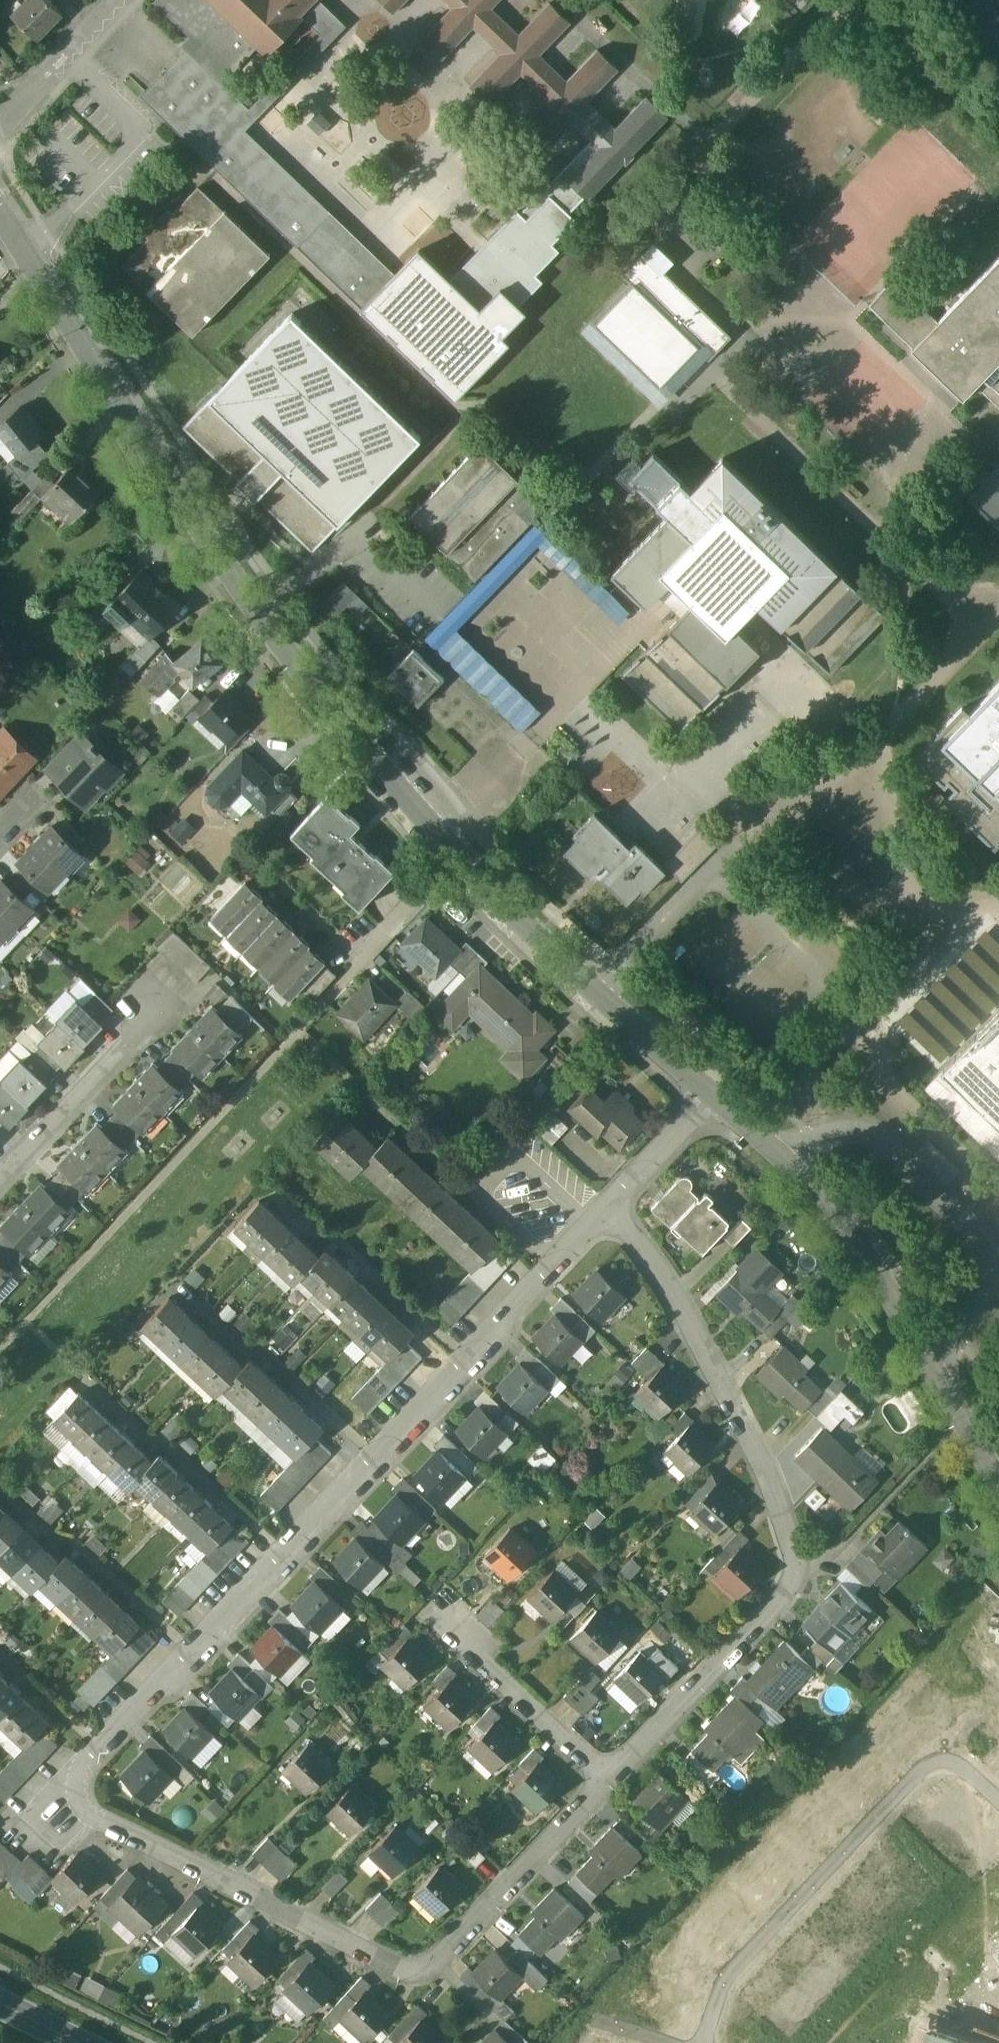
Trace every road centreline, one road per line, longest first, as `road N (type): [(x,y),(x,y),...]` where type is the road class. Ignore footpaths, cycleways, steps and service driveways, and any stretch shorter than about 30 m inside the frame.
road 1 (tertiary): [(0,216),(56,310),(314,679),(462,856)]
road 2 (residential): [(604,1205),(285,1555),(83,1759)]
road 3 (residential): [(605,1783),(799,1576),(778,1503),(679,1298),(604,1205)]
road 4 (residential): [(83,1759),(78,1784),(84,1811),(417,1983),(605,1783)]
road 5 (tertiary): [(711,1095),(810,1184),(848,1234),(998,1478)]
road 6 (residential): [(998,1799),(964,1767),(945,1761),(927,1767),(733,1977),(708,2042)]
road 7 (tertiary): [(462,856),(593,991),(711,1095)]
road 8 (residential): [(605,1783),(423,1606)]
road 9 (residential): [(462,856),(299,1032)]
road 10 (residential): [(0,1178),(155,1014)]
road 11 (residential): [(998,1893),(860,2042)]
road 12 (residential): [(0,127),(118,0)]
road 13 (residential): [(711,1095),(604,1205)]

